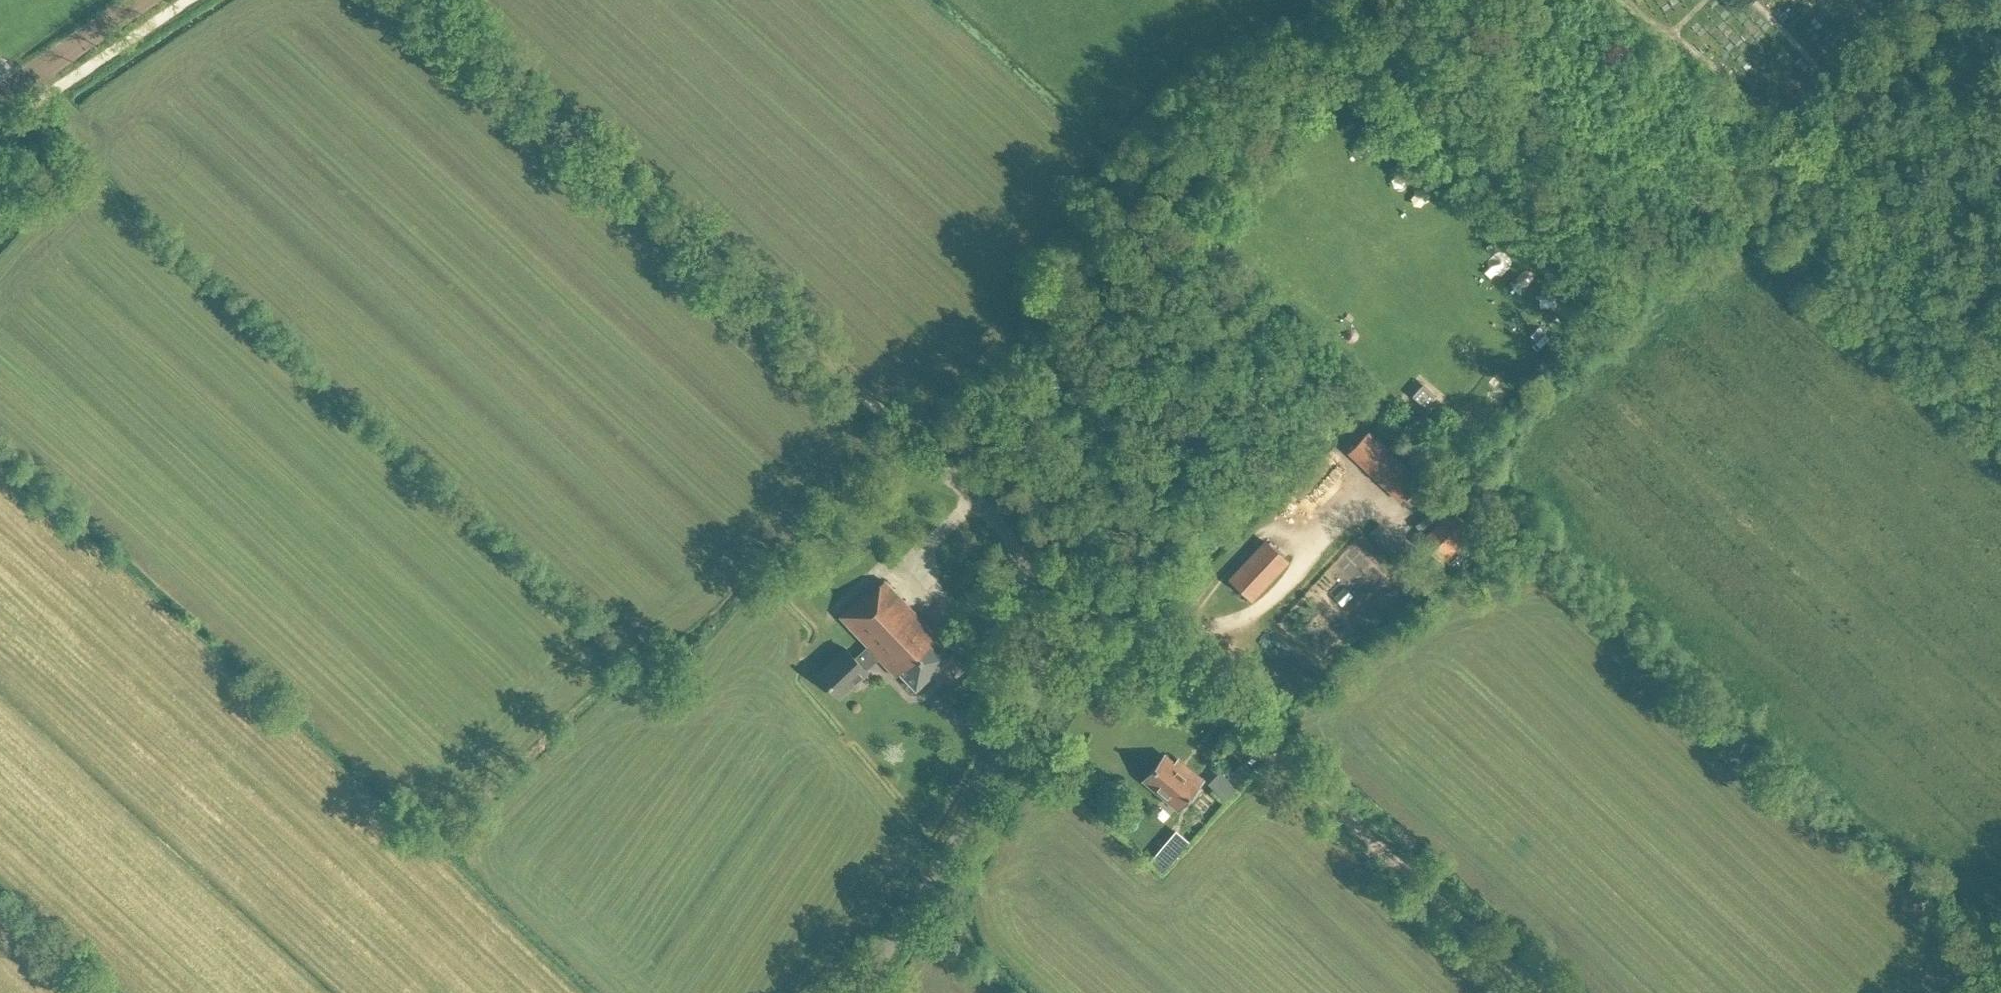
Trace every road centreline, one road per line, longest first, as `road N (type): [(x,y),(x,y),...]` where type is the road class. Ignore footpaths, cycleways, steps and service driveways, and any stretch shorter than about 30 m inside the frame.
road 1 (unclassified): [(860,992),(1026,713),(1039,635),(1021,558),(983,506),(903,429),(429,0)]
road 2 (track): [(1534,992),(1267,754)]
road 3 (track): [(1375,0),(1411,70),(1478,143),(1466,197)]
road 4 (tertiary): [(0,92),(137,0)]
road 5 (track): [(999,901),(891,819)]

